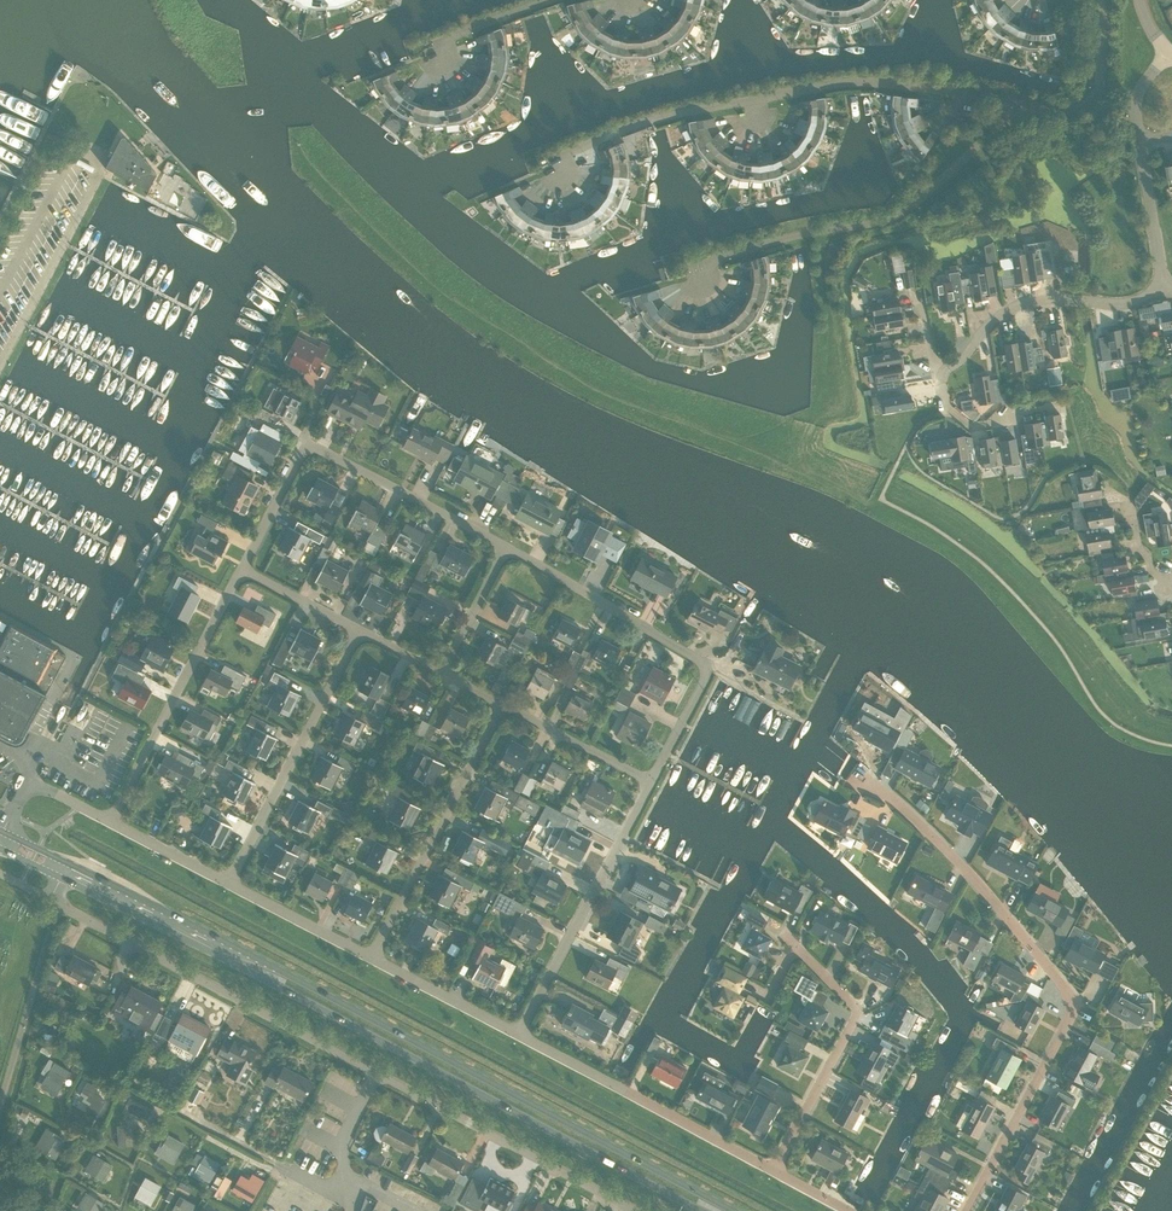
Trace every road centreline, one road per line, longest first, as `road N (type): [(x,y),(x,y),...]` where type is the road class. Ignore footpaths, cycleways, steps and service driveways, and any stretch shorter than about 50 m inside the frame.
road 1 (primary): [(734,1210),(70,862)]
road 2 (primary): [(62,877),(701,1210)]
road 3 (residential): [(969,1210),(1076,1003),(937,835),(865,780)]
road 4 (residential): [(545,166),(681,111),(826,84),(928,86),(999,96),(1020,110)]
road 5 (residential): [(693,269),(900,214),(1020,110)]
road 6 (unclassified): [(377,1073),(50,900)]
road 7 (residential): [(509,546),(311,447),(245,567)]
road 8 (residential): [(657,776),(711,673),(706,659),(509,546)]
road 9 (residential): [(779,1169),(859,1019),(857,1005),(796,946),(768,996)]
road 10 (unclassified): [(637,1210),(377,1073)]
road 11 (residential): [(779,1169),(521,1033)]
road 12 (residential): [(521,1033),(657,776)]
road 13 (residential): [(376,955),(509,698)]
road 14 (residential): [(232,880),(363,627)]
road 15 (residential): [(114,819),(245,567)]
road 16 (residential): [(944,374),(1016,305),(1053,299),(1120,304),(1164,288)]
road 17 (residential): [(350,1198),(135,1082)]
road 18 (residential): [(1020,110),(1072,112),(1095,95),(1104,0)]
road 19 (residential): [(657,776),(509,698)]
road 20 (residential): [(521,1033),(376,955)]
road 21 (residential): [(376,955),(232,880)]
road 22 (residential): [(1164,288),(1140,141)]
road 23 (residential): [(1045,408),(971,427),(946,407),(944,374)]
road 24 (residential): [(447,666),(509,546)]
road 25 (residential): [(350,1198),(342,1144),(377,1073)]
road 26 (residential): [(232,880),(114,819)]
road 27 (residential): [(363,627),(245,567)]
road 28 (residential): [(434,45),(557,0)]

